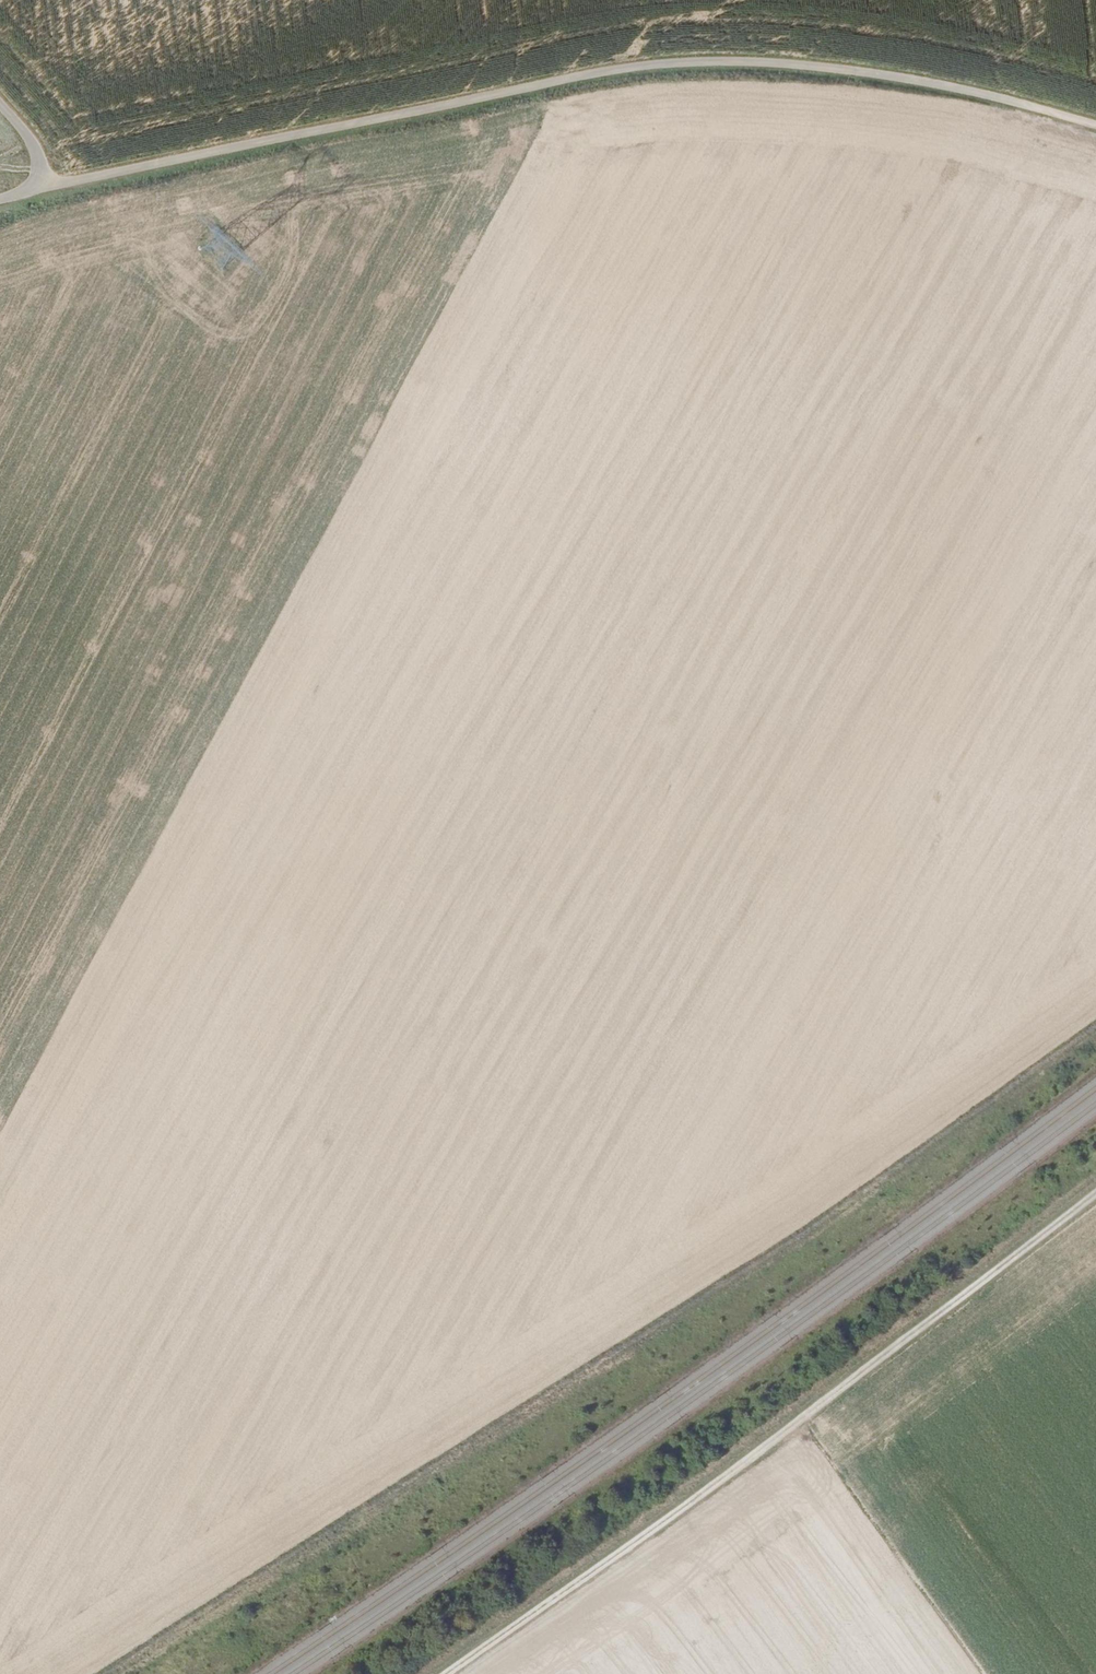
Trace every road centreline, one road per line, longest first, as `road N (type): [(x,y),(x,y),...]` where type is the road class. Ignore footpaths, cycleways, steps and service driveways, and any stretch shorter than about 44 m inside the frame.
road 1 (track): [(1095,124),(840,68),(674,62),(0,198)]
road 2 (track): [(1095,1197),(671,1519),(450,1673)]

